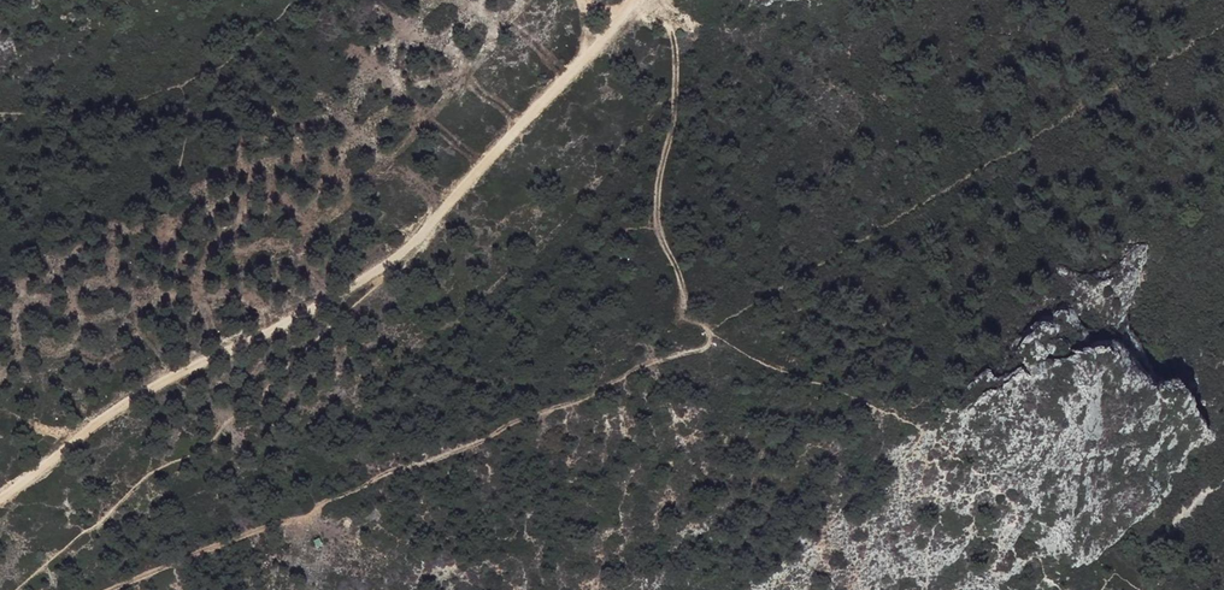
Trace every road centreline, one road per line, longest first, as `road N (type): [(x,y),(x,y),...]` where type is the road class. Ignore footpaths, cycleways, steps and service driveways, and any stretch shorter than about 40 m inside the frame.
road 1 (track): [(0,500),(91,430),(385,267),(636,0)]
road 2 (track): [(112,589),(303,517),(381,475),(488,440),(722,335)]
road 3 (track): [(648,0),(676,15),(679,37),(673,126),(656,196),(680,270),(722,335)]
road 4 (track): [(909,411),(767,361),(722,335)]

